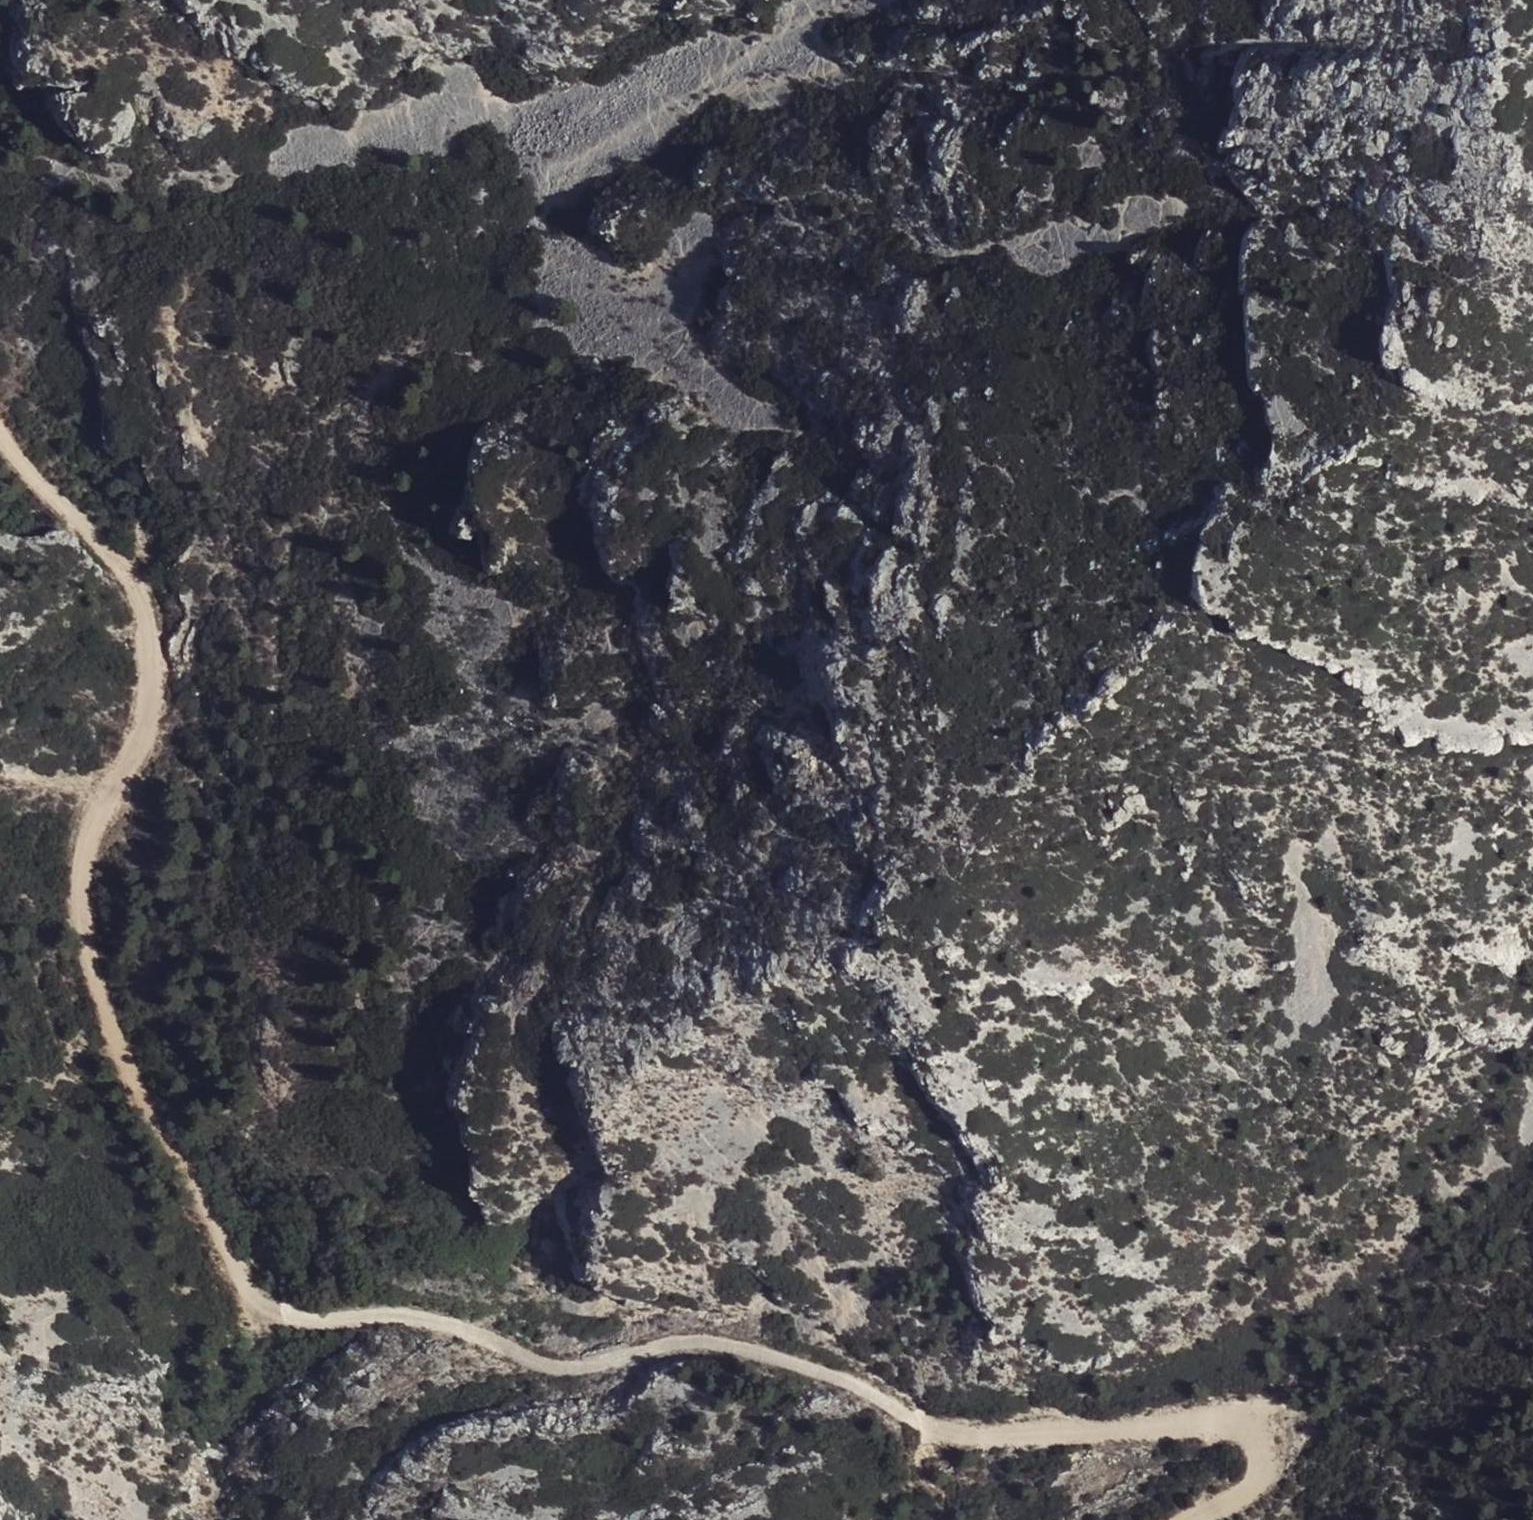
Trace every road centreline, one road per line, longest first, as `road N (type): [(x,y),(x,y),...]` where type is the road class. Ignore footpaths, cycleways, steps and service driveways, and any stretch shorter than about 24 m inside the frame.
road 1 (track): [(0,417),(21,455),(159,609),(164,663),(158,703),(142,762),(103,827),(83,886),(80,939),(132,1101),(203,1197),(250,1301),(282,1327),(407,1321),(495,1346),(555,1376),(707,1344),(796,1368),(948,1445),(1226,1433),(1251,1439),(1271,1457),(1268,1473),(1228,1511),(1205,1519)]

